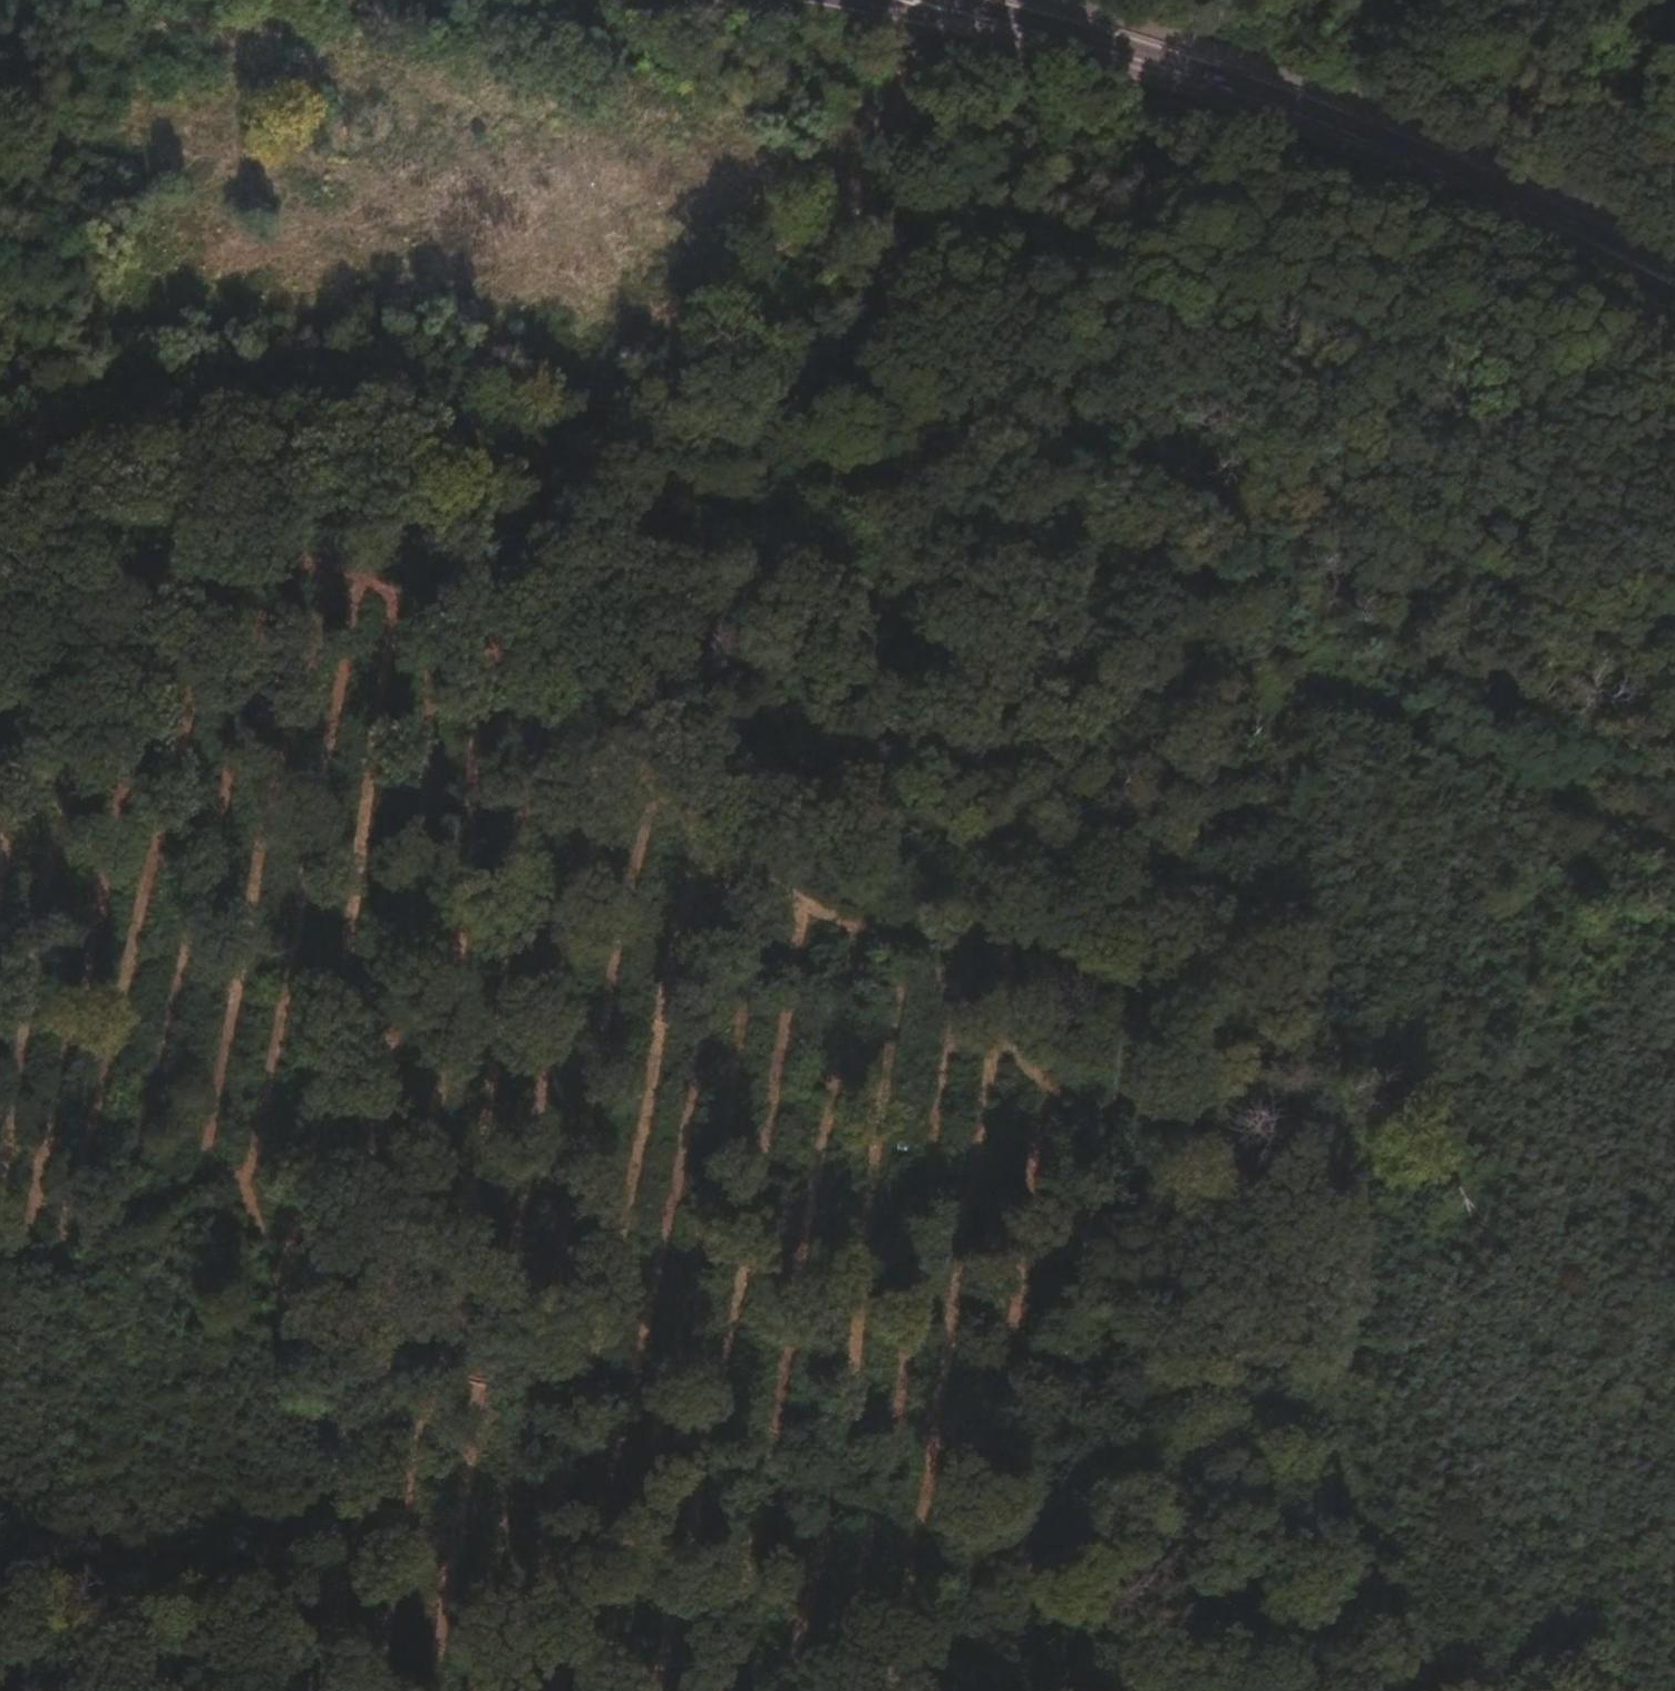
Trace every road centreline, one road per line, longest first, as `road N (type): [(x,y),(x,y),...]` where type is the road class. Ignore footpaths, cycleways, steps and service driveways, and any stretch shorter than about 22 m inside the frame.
road 1 (secondary): [(1654,271),(1326,124),(1105,52),(903,0)]
road 2 (track): [(1013,1690),(1058,1420)]

